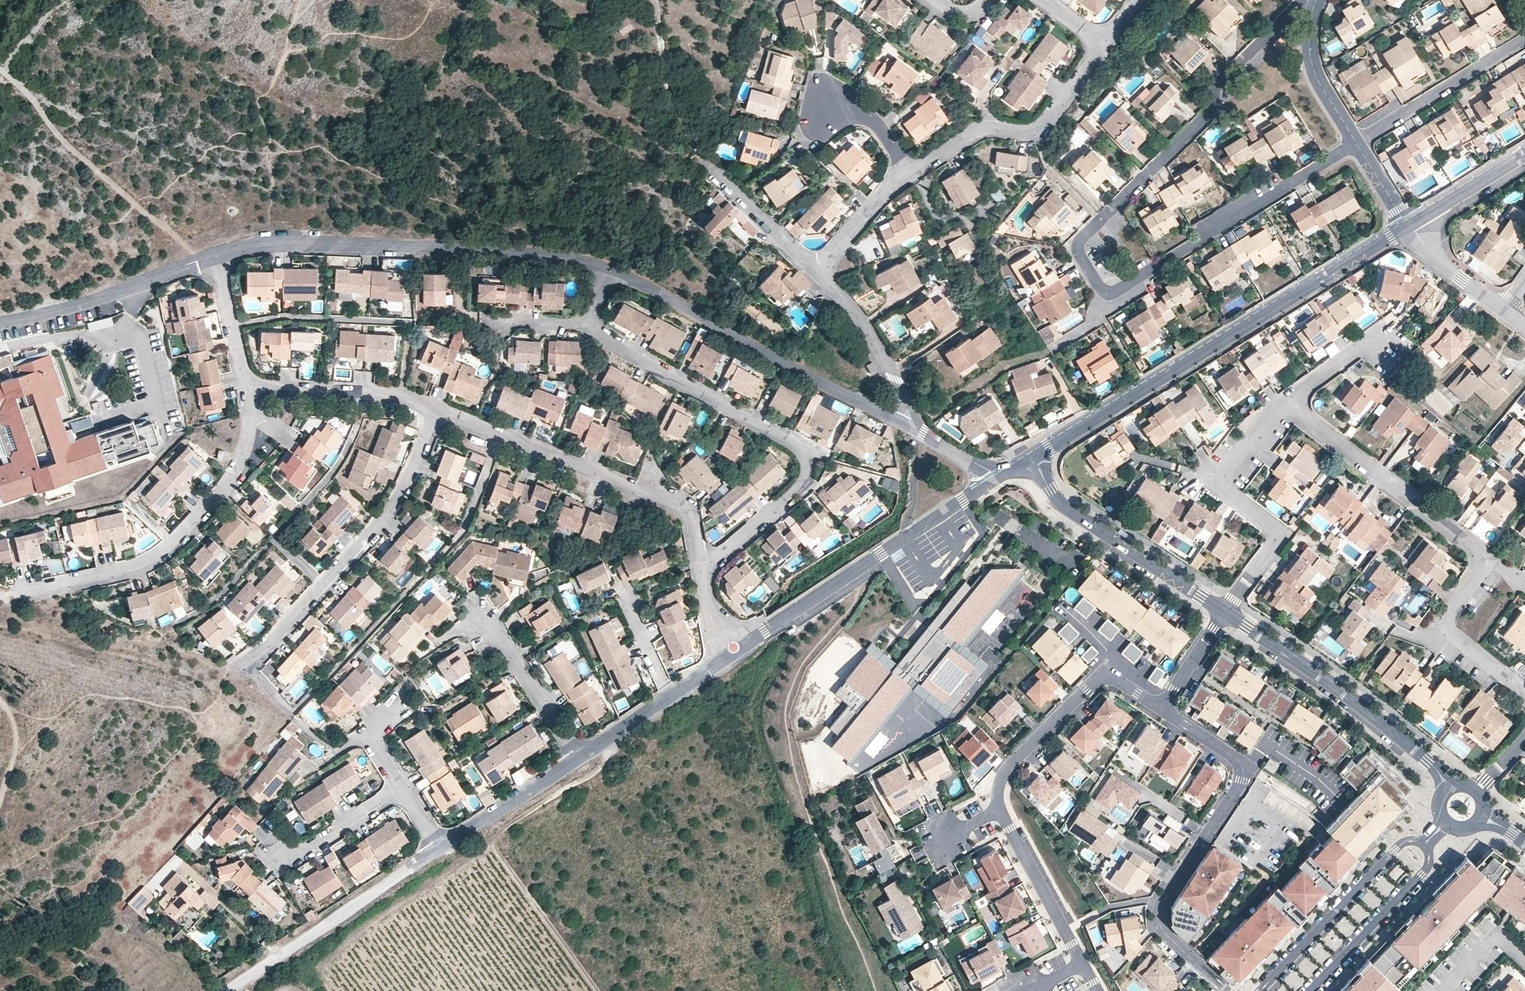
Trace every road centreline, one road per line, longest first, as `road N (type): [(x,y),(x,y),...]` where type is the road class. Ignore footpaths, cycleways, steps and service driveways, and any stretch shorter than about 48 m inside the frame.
road 1 (residential): [(1357,143),(1115,292),(1100,289),(1079,255),(1080,241),(1210,112),(1216,85),(1305,0)]
road 2 (residential): [(1285,404),(1489,559),(1444,624),(1524,694)]
road 3 (residential): [(1034,457),(1408,226)]
road 4 (residential): [(701,569),(799,484),(802,451),(588,325)]
road 5 (residential): [(216,255),(289,243),(428,247),(611,269)]
road 6 (residential): [(435,409),(389,513),(249,664),(291,713)]
road 7 (residential): [(1224,990),(1161,929),(1158,916),(1243,773),(1241,762),(1162,709)]
road 8 (residential): [(247,387),(243,452),(175,540),(135,565),(14,594)]
road 9 (residential): [(611,269),(910,427)]
road 10 (residential): [(701,569),(693,521),(676,503),(435,409)]
road 11 (residential): [(733,648),(999,476)]
road 12 (residential): [(1223,611),(1274,535),(1227,492),(1226,470),(1285,404)]
road 13 (residential): [(1436,769),(1331,684),(1223,611)]
road 14 (residential): [(1223,611),(1059,505),(1034,457)]
road 15 (residential): [(908,175),(984,129),(1042,127),(1105,47)]
road 16 (residential): [(1162,709),(1110,678),(1095,681),(1003,771),(1000,810)]
road 17 (residential): [(1426,841),(1395,848),(1258,990)]
road 18 (residential): [(0,322),(99,299),(216,255)]
road 19 (residential): [(412,865),(226,990)]
road 20 (track): [(598,990),(490,843),(465,831)]
road 21 (residential): [(1357,143),(1524,39)]
road 22 (residential): [(1311,990),(1427,870),(1426,841)]
road 23 (residential): [(435,409),(397,394),(247,387)]
road 24 (residential): [(910,427),(866,327),(817,272)]
road 25 (residential): [(1000,810),(1083,965)]
road 26 (residential): [(577,760),(494,632),(473,625)]
road 27 (track): [(608,738),(603,766),(506,827),(494,849)]
road 28 (residential): [(1357,143),(1315,70),(1316,0)]
road 29 (residential): [(399,786),(293,856),(274,848)]
road 30 (residential): [(817,272),(716,172)]
road 31 (residential): [(1408,226),(1524,153)]
road 32 (residential): [(247,387),(216,255)]
road 33 (residential): [(817,272),(908,175)]
road 34 (residential): [(465,831),(577,760)]
road 35 (residential): [(1408,226),(1447,269),(1503,311)]

